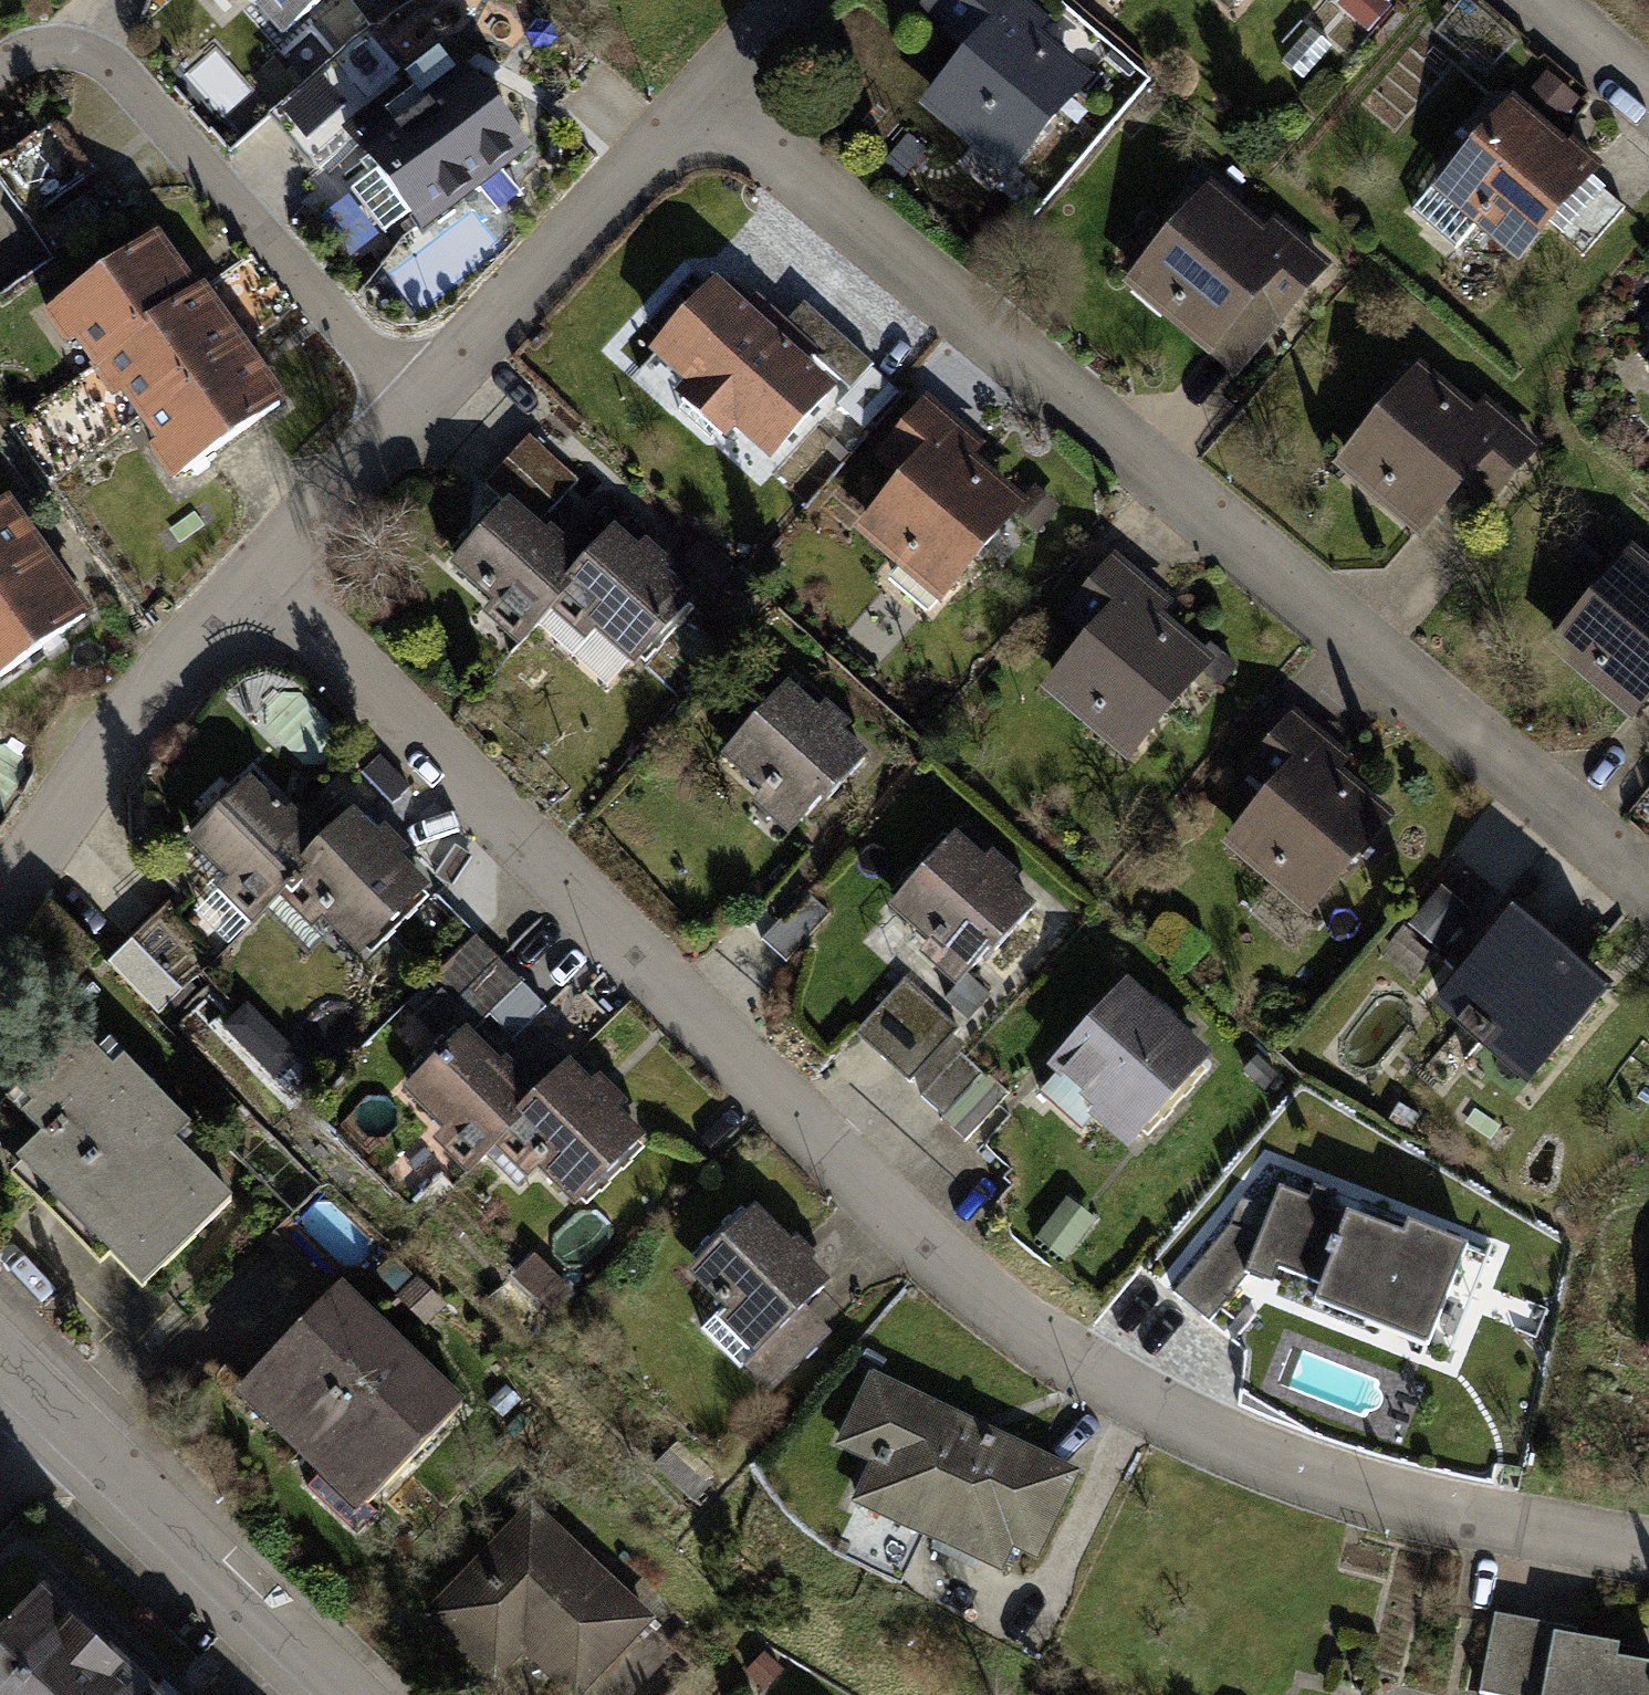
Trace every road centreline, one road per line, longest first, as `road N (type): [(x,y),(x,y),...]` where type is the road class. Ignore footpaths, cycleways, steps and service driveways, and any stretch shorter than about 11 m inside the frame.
road 1 (residential): [(256,571),(925,1237),(1197,1430),(1352,1492),(1648,1551)]
road 2 (residential): [(1648,886),(703,104)]
road 3 (residential): [(0,67),(42,43),(86,49),(125,69),(427,407)]
road 4 (tertiary): [(351,1694),(0,1353)]
road 5 (residential): [(256,571),(110,748),(0,907)]
road 6 (residential): [(703,104),(427,407)]
road 7 (residential): [(427,407),(256,571)]
road 8 (residential): [(796,0),(703,104)]
road 9 (residential): [(1648,83),(1554,0)]

